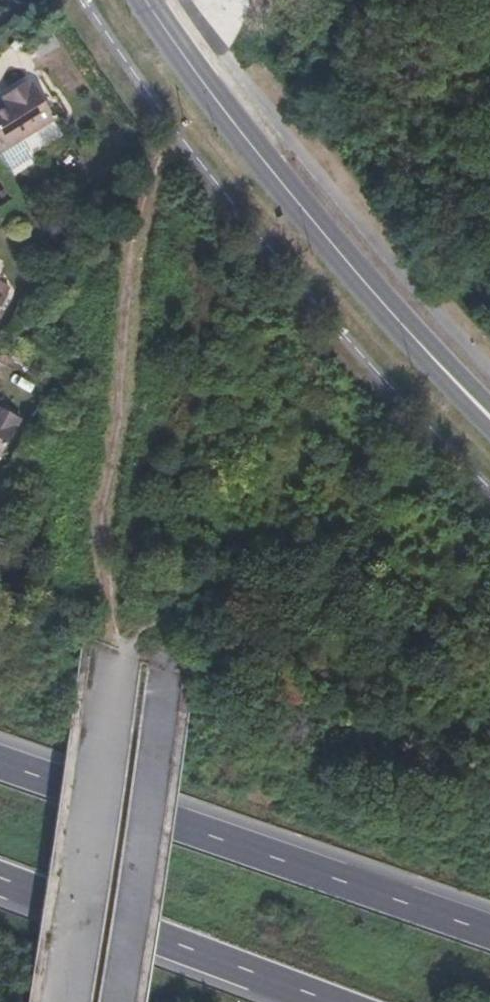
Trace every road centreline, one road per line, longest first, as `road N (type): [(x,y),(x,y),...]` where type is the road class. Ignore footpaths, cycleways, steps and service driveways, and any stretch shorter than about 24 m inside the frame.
road 1 (motorway): [(489,930),(0,758)]
road 2 (primary): [(456,380),(277,176),(147,0)]
road 3 (motorway): [(0,877),(338,1001)]

